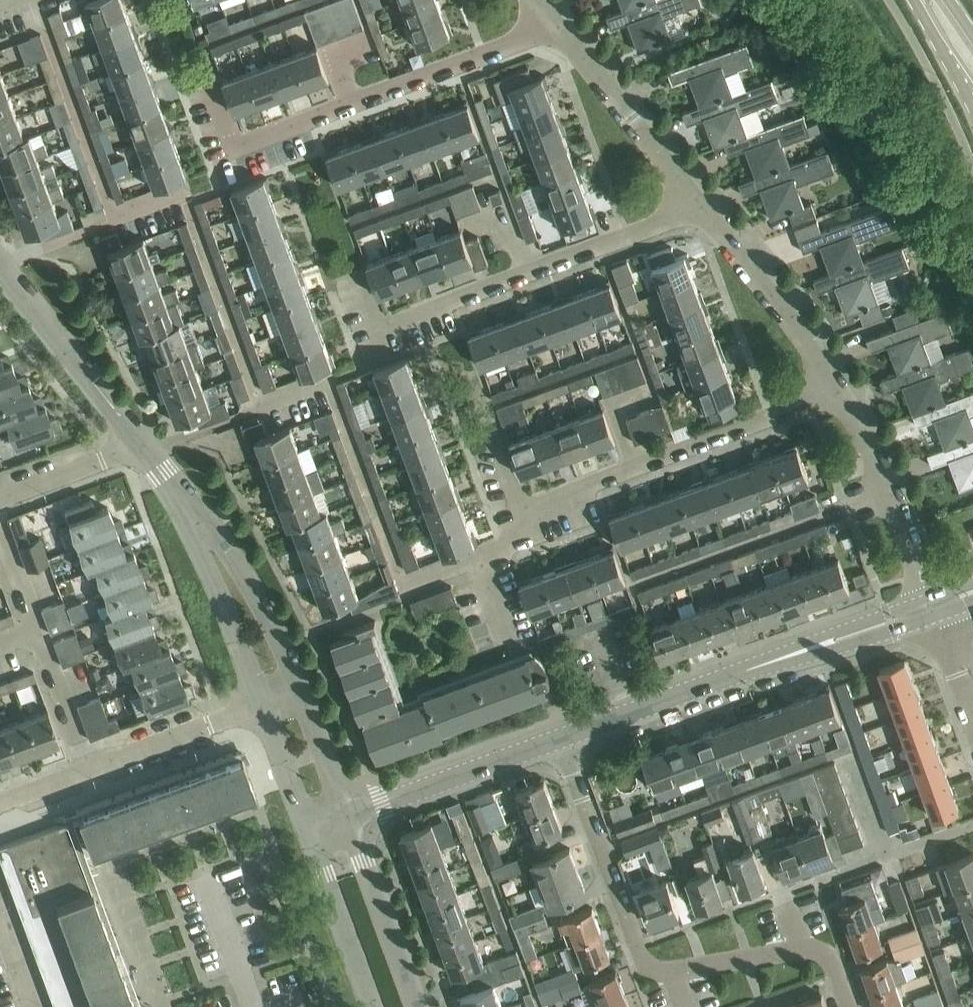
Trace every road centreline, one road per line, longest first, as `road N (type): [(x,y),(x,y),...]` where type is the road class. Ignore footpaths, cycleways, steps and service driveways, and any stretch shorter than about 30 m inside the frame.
road 1 (residential): [(850,1006),(828,956),(801,950),(676,971),(648,967),(563,738)]
road 2 (residential): [(347,272),(371,330),(524,276),(693,201)]
road 3 (residential): [(511,511),(838,387)]
road 4 (residential): [(838,387),(693,201)]
road 5 (unclassified): [(0,269),(145,451)]
road 6 (residential): [(931,599),(838,387)]
road 7 (residential): [(693,201),(553,17)]
road 8 (unclassified): [(347,815),(563,738)]
road 9 (unclassified): [(302,691),(244,564),(184,498)]
road 10 (residential): [(350,103),(482,55),(553,17)]
road 11 (unclassified): [(184,498),(261,704)]
road 12 (unclassified): [(743,669),(784,670),(940,621)]
road 13 (unclassified): [(416,1006),(347,815)]
road 14 (unclassified): [(931,599),(778,650),(743,669)]
road 15 (residential): [(204,86),(227,147),(350,103)]
road 16 (unclassified): [(563,738),(743,669)]
road 17 (unclassified): [(307,827),(375,1006)]
road 18 (residential): [(88,768),(261,704)]
road 19 (residential): [(404,584),(522,538),(511,511)]
road 20 (residential): [(0,499),(145,451)]
road 21 (residential): [(88,768),(39,630)]
road 22 (unclassified): [(347,815),(302,691)]
road 23 (unclassified): [(261,704),(307,827)]

